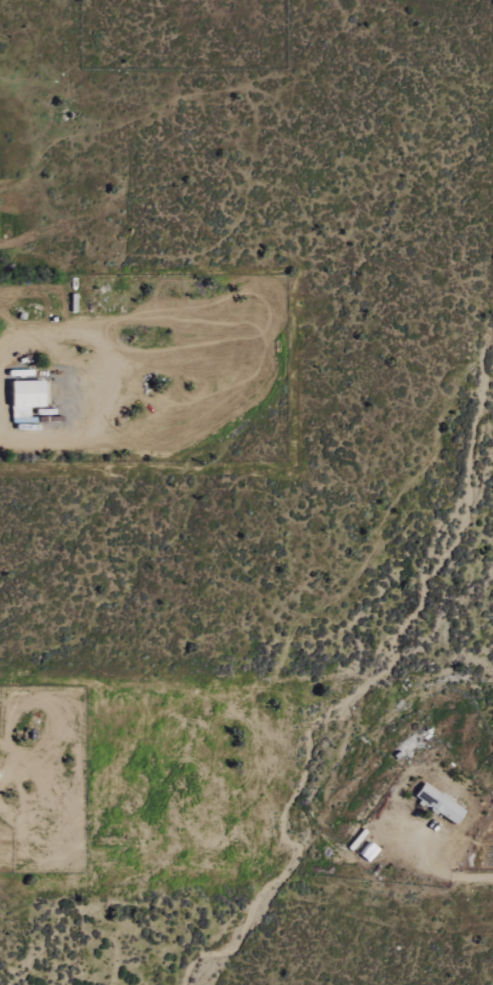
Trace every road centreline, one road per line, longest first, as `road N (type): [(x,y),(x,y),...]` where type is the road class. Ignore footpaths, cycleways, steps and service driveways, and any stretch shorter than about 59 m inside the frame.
road 1 (track): [(492,467),(0,481)]
road 2 (track): [(0,338),(77,330),(106,343),(114,365),(106,401),(85,423)]
road 3 (track): [(0,78),(28,102),(35,156),(28,175),(0,192)]

